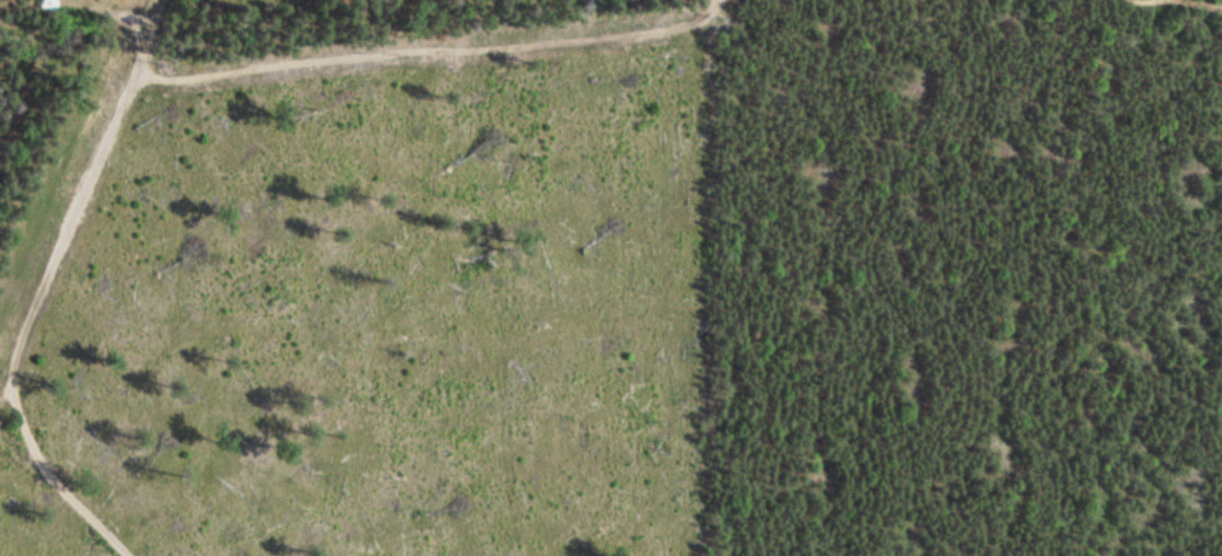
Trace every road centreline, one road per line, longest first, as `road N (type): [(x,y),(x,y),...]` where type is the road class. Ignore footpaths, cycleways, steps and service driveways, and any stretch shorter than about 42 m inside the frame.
road 1 (track): [(718,0),(699,29),(138,76)]
road 2 (residential): [(1,406),(138,76)]

